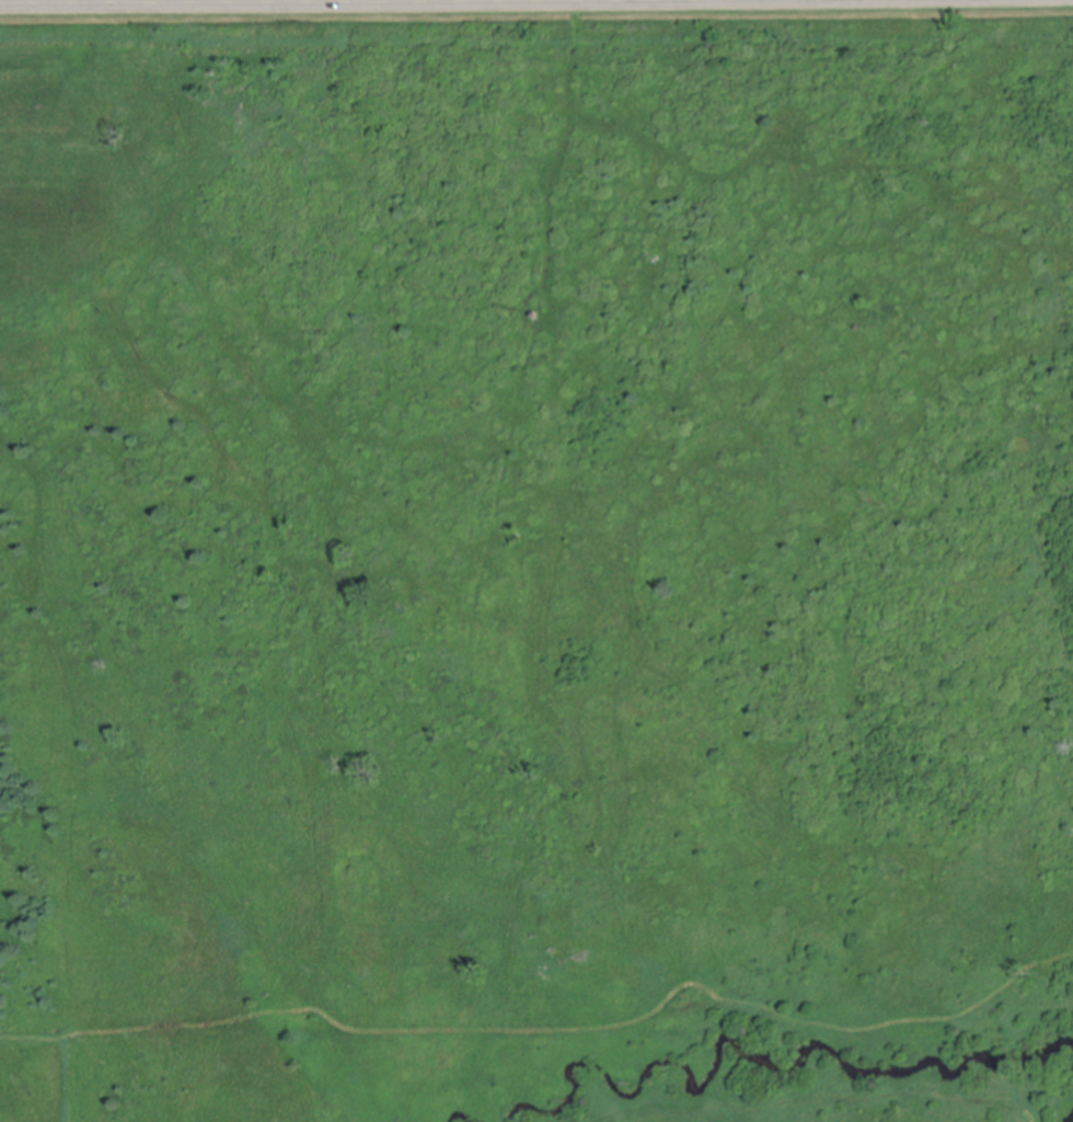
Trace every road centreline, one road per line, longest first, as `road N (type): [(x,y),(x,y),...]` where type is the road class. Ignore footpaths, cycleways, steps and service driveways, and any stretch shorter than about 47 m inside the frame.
road 1 (residential): [(0,6),(795,0)]

